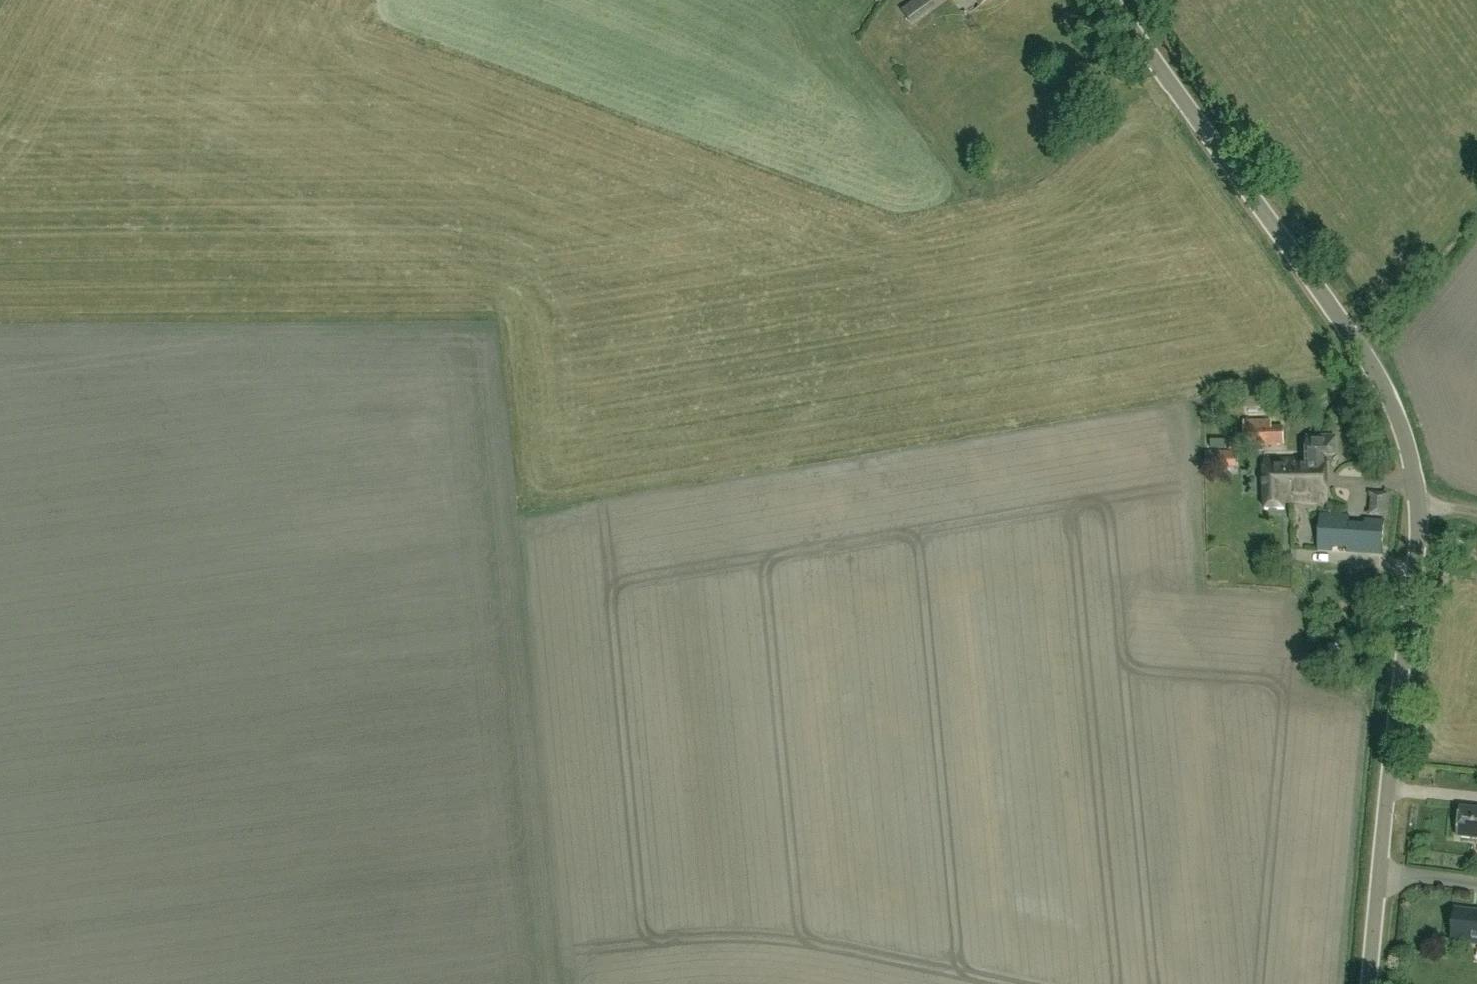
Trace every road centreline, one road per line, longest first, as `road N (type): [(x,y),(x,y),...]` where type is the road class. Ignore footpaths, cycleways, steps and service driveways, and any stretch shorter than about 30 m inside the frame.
road 1 (unclassified): [(1368,983),(1418,538),(1408,449),(1363,350),(1111,0)]

